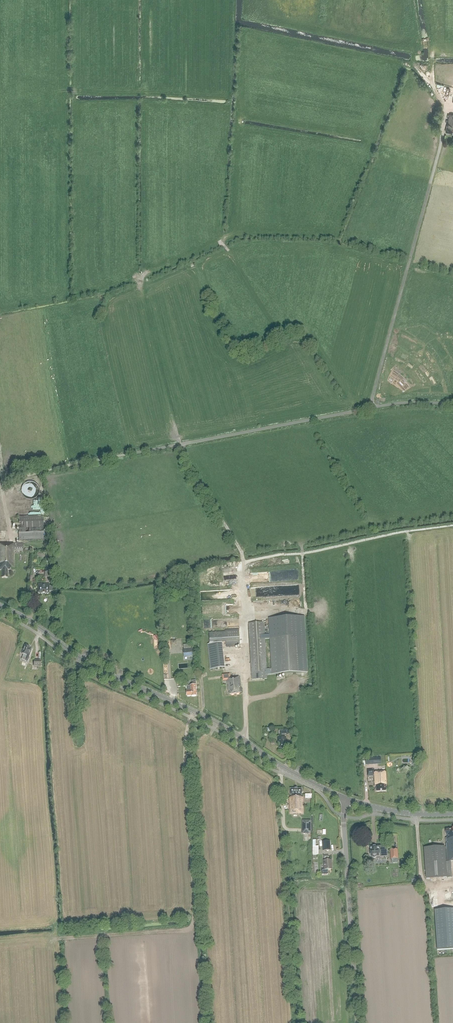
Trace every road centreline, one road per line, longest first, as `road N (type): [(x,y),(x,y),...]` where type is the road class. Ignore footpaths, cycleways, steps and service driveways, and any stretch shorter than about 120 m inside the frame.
road 1 (unclassified): [(0,483),(373,407),(452,404)]
road 2 (tertiary): [(347,799),(198,712),(108,675),(0,605)]
road 3 (tertiary): [(358,1022),(347,799)]

